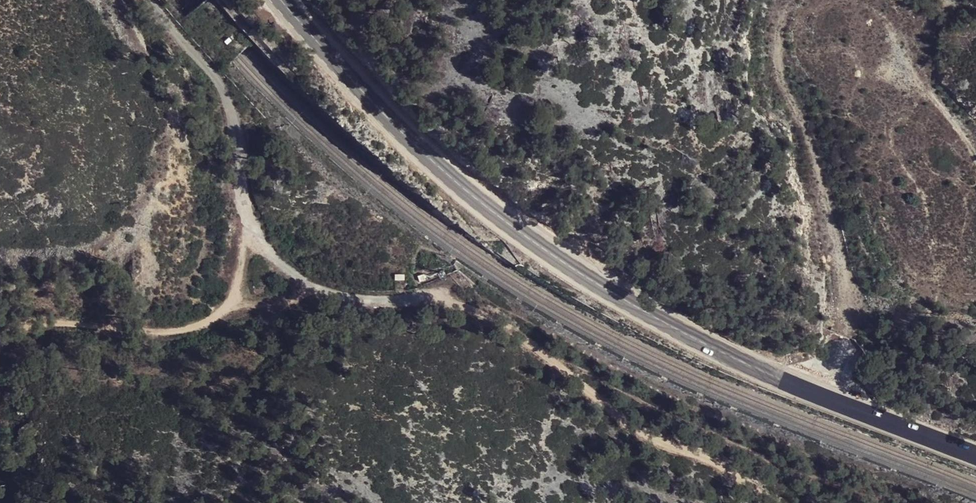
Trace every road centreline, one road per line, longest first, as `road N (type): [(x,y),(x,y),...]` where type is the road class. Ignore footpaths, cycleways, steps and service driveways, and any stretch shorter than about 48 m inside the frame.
road 1 (primary): [(975,451),(776,374),(567,266),(405,136),(280,0)]
road 2 (unclassified): [(147,0),(222,92),(239,182),(277,259),(342,296),(436,303)]
road 3 (track): [(758,502),(697,455),(626,425),(494,318),(436,303)]
road 4 (track): [(252,221),(228,307),(186,326),(0,329)]

